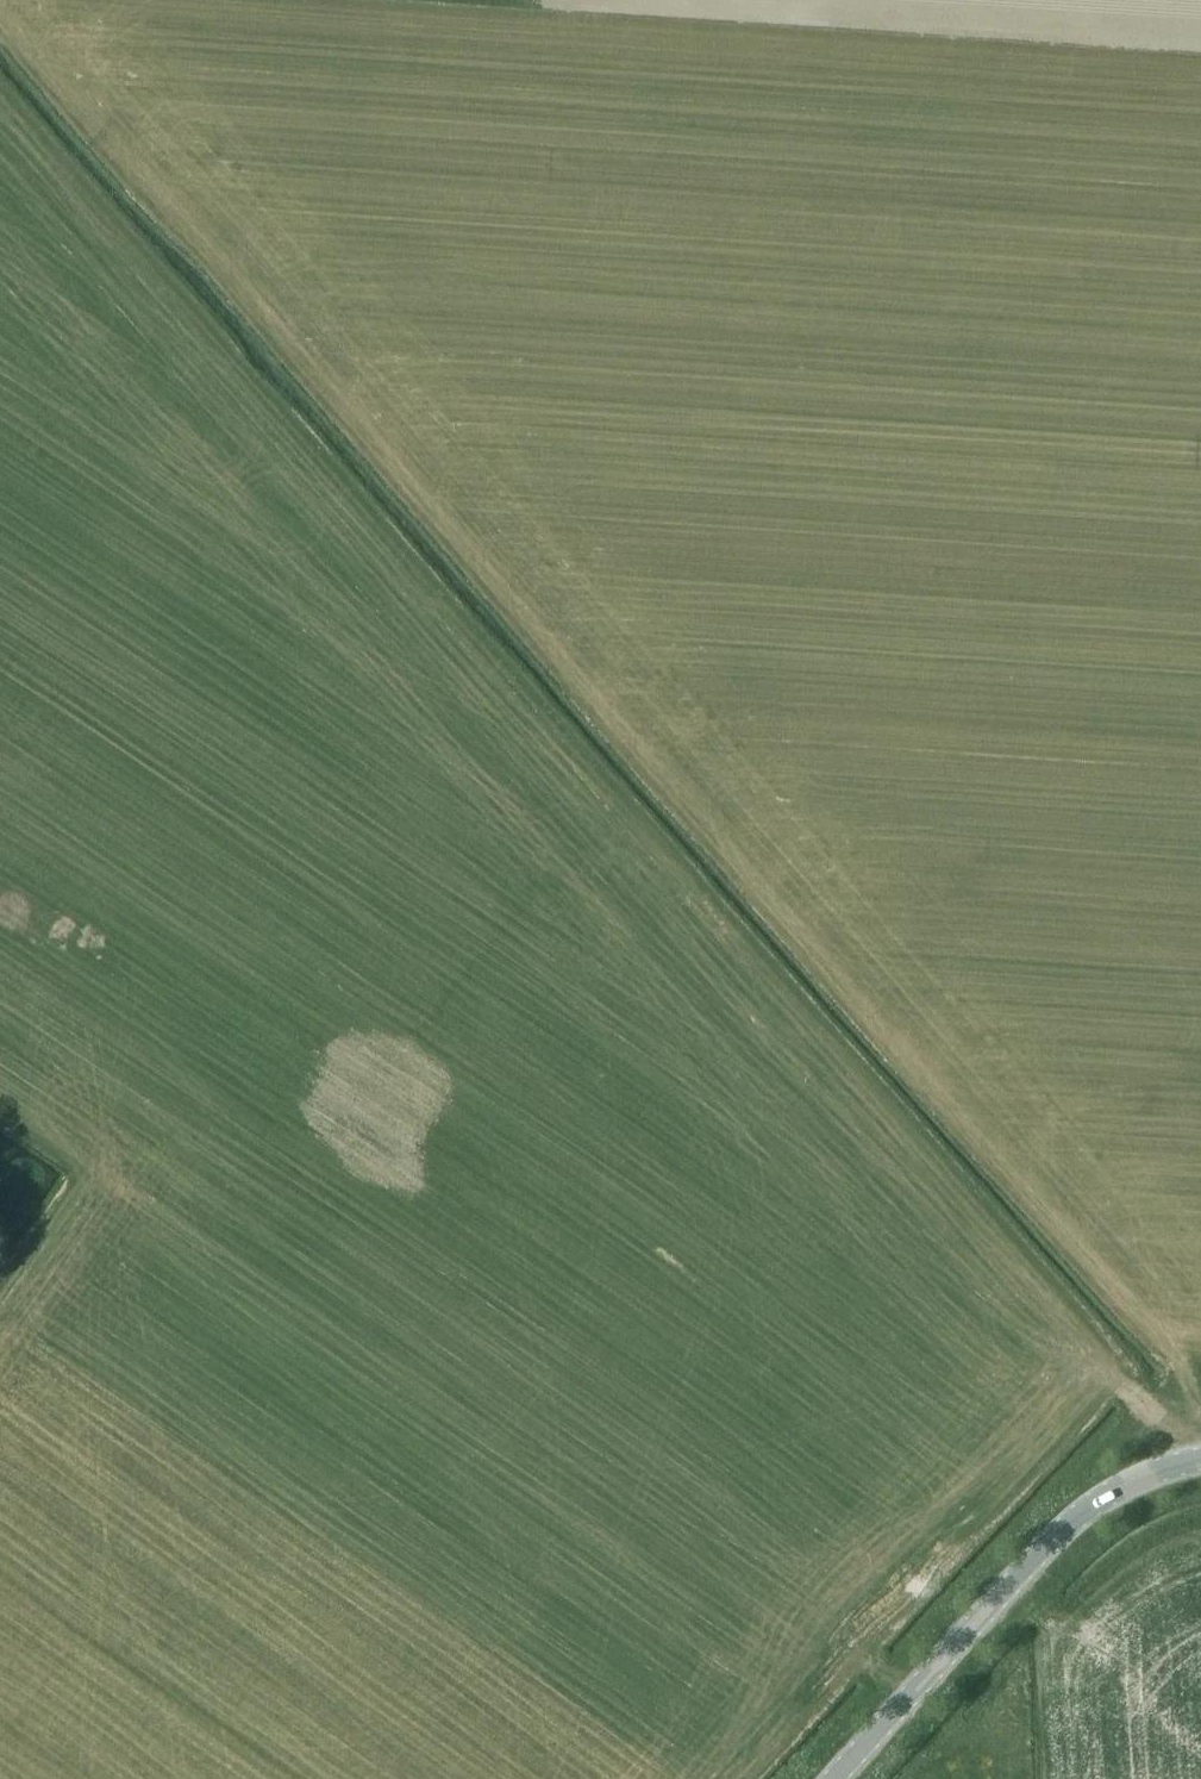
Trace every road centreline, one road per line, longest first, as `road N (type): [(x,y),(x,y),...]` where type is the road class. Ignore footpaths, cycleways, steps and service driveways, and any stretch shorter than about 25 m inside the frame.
road 1 (tertiary): [(831,1778),(1081,1510),(1137,1478),(1200,1457)]

